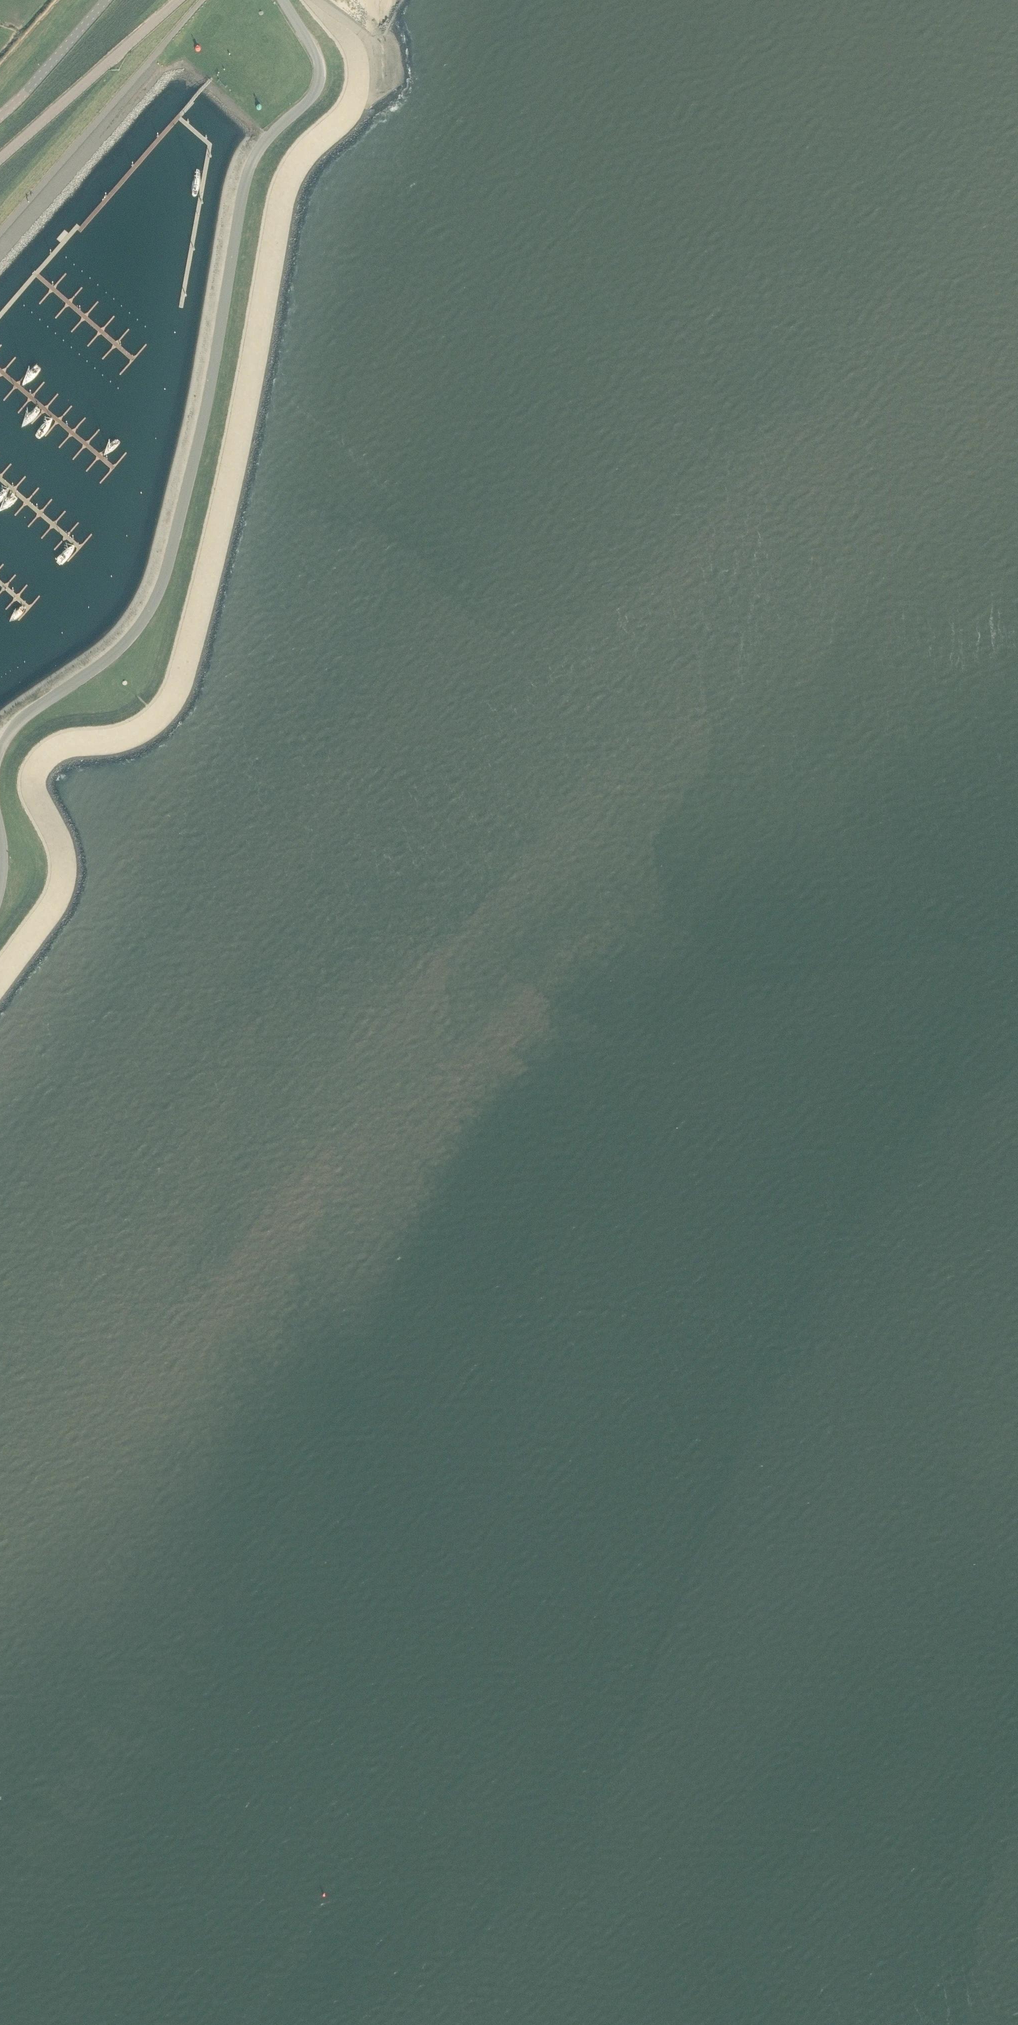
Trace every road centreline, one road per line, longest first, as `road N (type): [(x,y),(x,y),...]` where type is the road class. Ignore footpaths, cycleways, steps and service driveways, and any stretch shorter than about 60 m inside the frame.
road 1 (tertiary): [(0,117),(106,0)]

